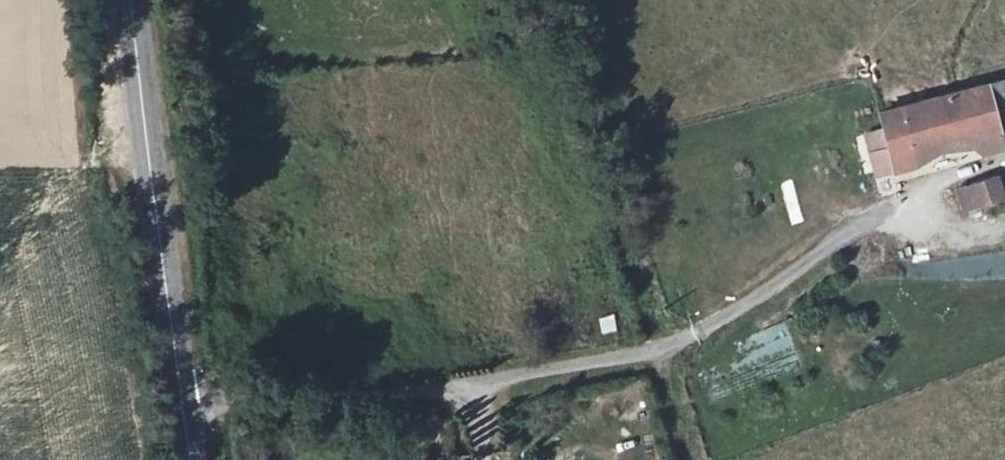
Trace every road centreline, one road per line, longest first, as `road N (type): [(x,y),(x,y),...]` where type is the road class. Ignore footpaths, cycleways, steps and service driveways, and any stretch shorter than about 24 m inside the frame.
road 1 (residential): [(469,387),(654,348),(778,285),(924,189),(1004,162)]
road 2 (tertiary): [(119,0),(131,141),(175,413)]
road 3 (residential): [(175,413),(469,387)]

